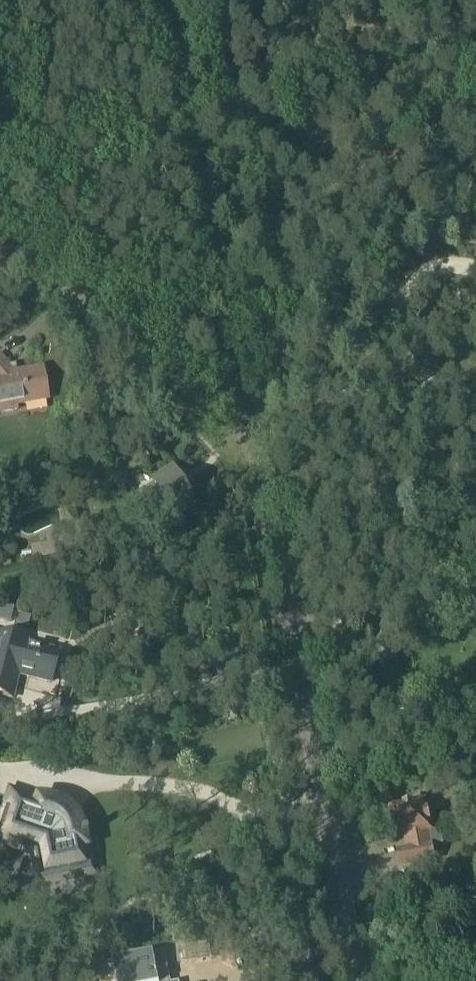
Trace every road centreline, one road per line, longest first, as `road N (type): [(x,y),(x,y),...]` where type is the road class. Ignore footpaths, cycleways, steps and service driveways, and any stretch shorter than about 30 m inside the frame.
road 1 (unclassified): [(349,980),(257,479)]
road 2 (unclassified): [(257,479),(169,0)]
road 3 (unclassified): [(257,479),(196,399),(0,241)]

